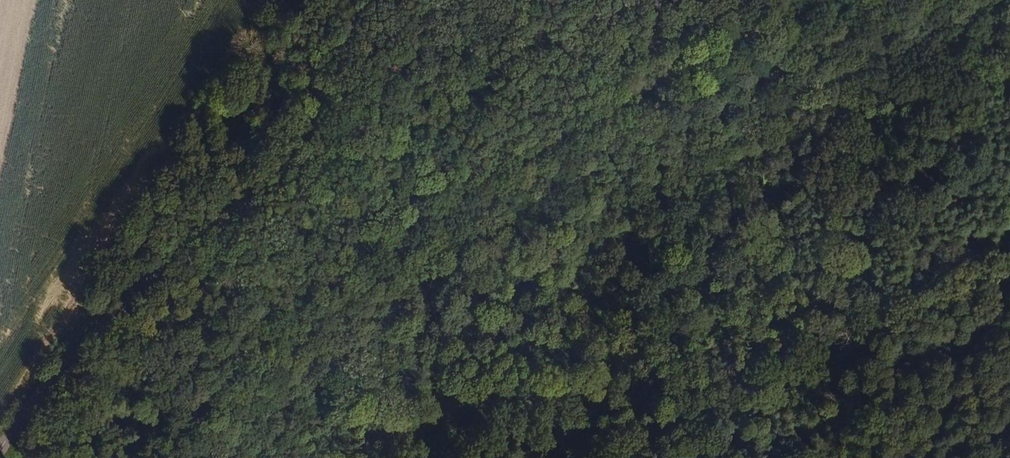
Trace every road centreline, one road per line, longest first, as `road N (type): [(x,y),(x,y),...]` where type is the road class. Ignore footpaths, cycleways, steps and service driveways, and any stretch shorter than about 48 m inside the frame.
road 1 (track): [(1009,11),(556,244),(334,457)]
road 2 (tertiary): [(637,0),(405,107),(206,221),(65,363),(0,447)]
road 3 (track): [(378,0),(206,221)]

